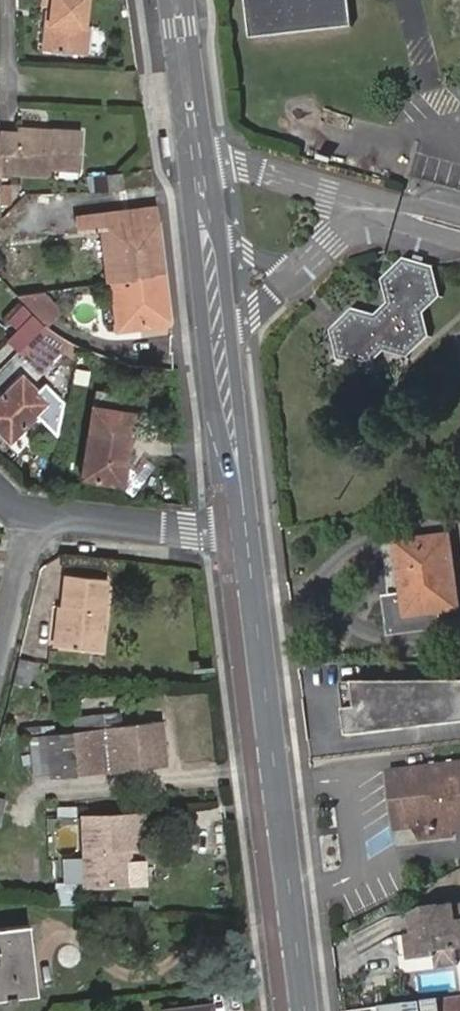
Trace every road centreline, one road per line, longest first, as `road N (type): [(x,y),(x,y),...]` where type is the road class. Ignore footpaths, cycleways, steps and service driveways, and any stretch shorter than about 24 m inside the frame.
road 1 (secondary): [(166,0),(205,340),(241,482)]
road 2 (secondary): [(241,482),(231,335),(188,0)]
road 3 (secondary): [(247,535),(305,1010)]
road 4 (residential): [(247,535),(30,521)]
road 5 (residential): [(30,521),(0,650)]

